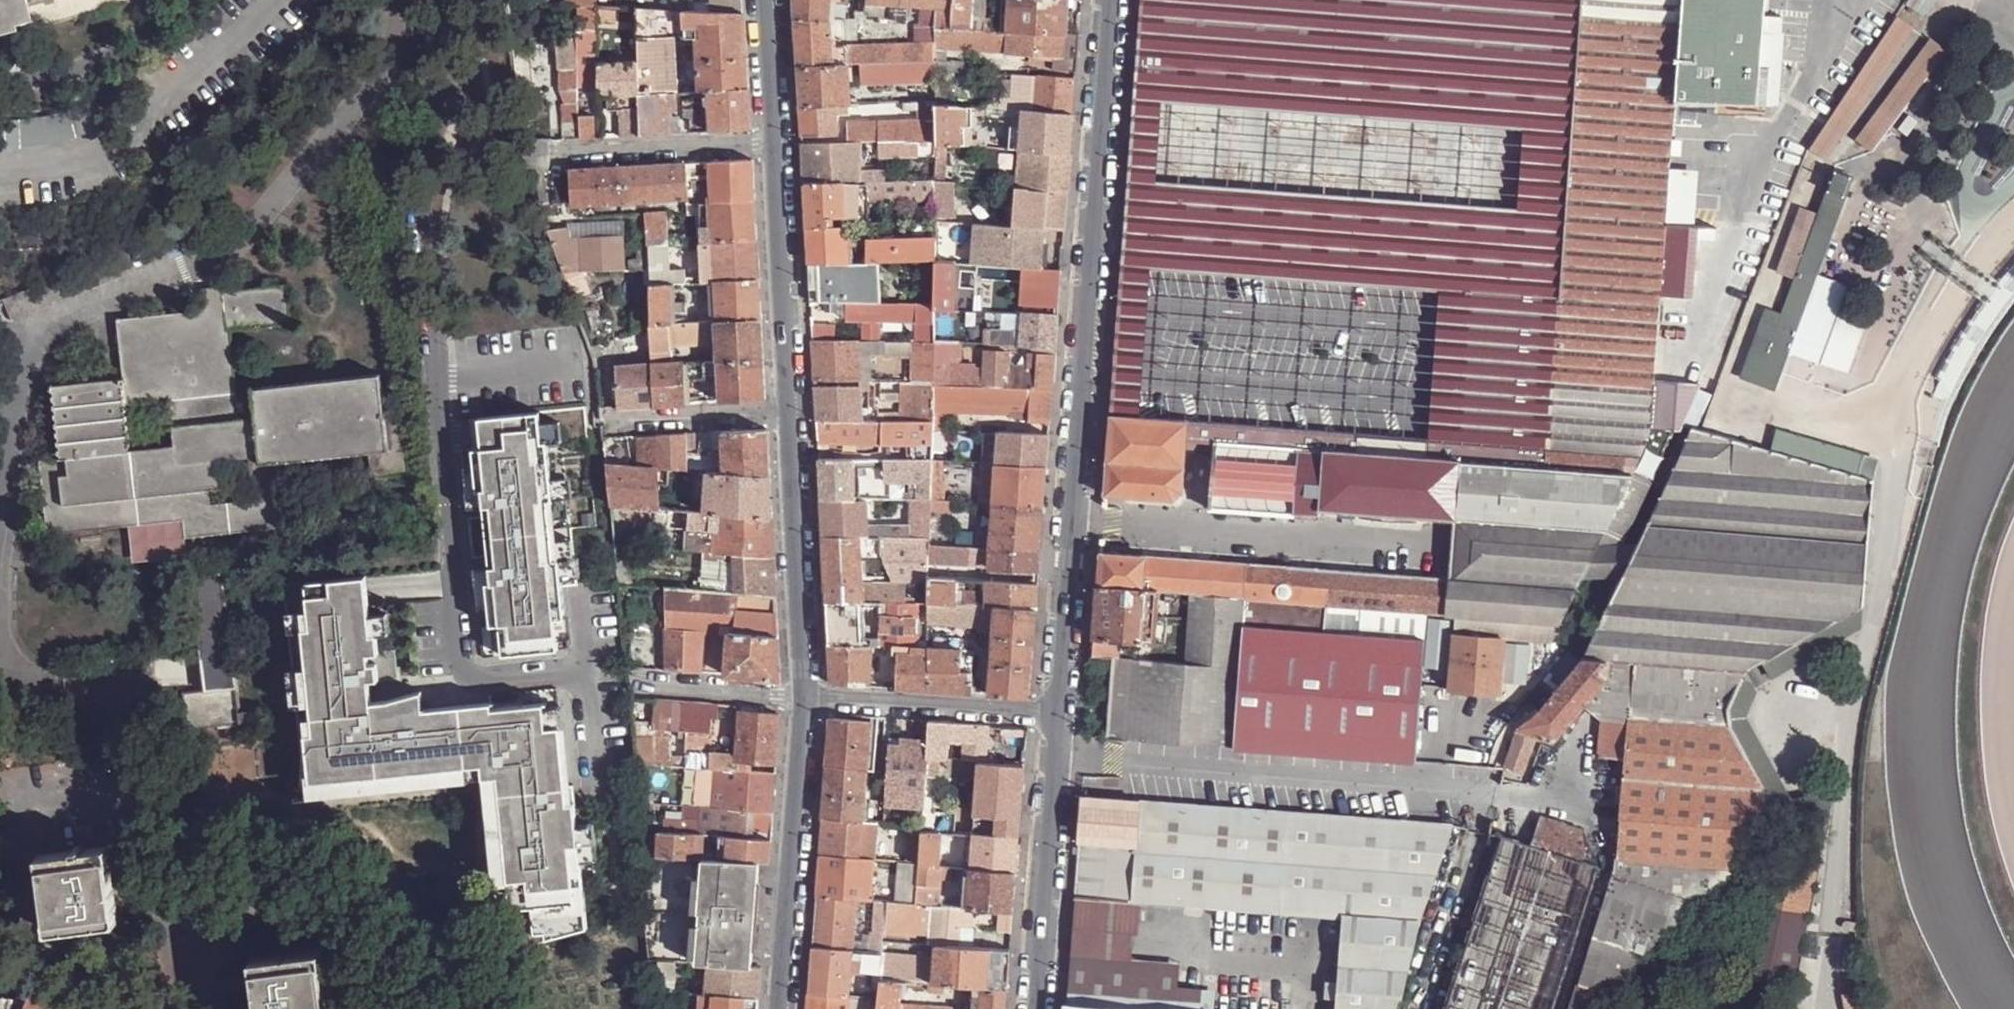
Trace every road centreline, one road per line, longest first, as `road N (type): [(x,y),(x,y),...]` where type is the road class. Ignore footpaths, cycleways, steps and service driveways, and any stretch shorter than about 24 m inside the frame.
road 1 (tertiary): [(1056,714),(1110,0)]
road 2 (tertiary): [(805,697),(782,1008)]
road 3 (tertiary): [(1035,1008),(1056,714)]
road 4 (tertiary): [(793,413),(805,697)]
road 5 (tertiary): [(776,143),(793,413)]
road 6 (residential): [(805,697),(1056,714)]
road 7 (residential): [(557,156),(776,143)]
road 8 (residential): [(615,423),(793,413)]
road 9 (residential): [(639,684),(805,697)]
road 10 (tertiary): [(765,0),(776,143)]

